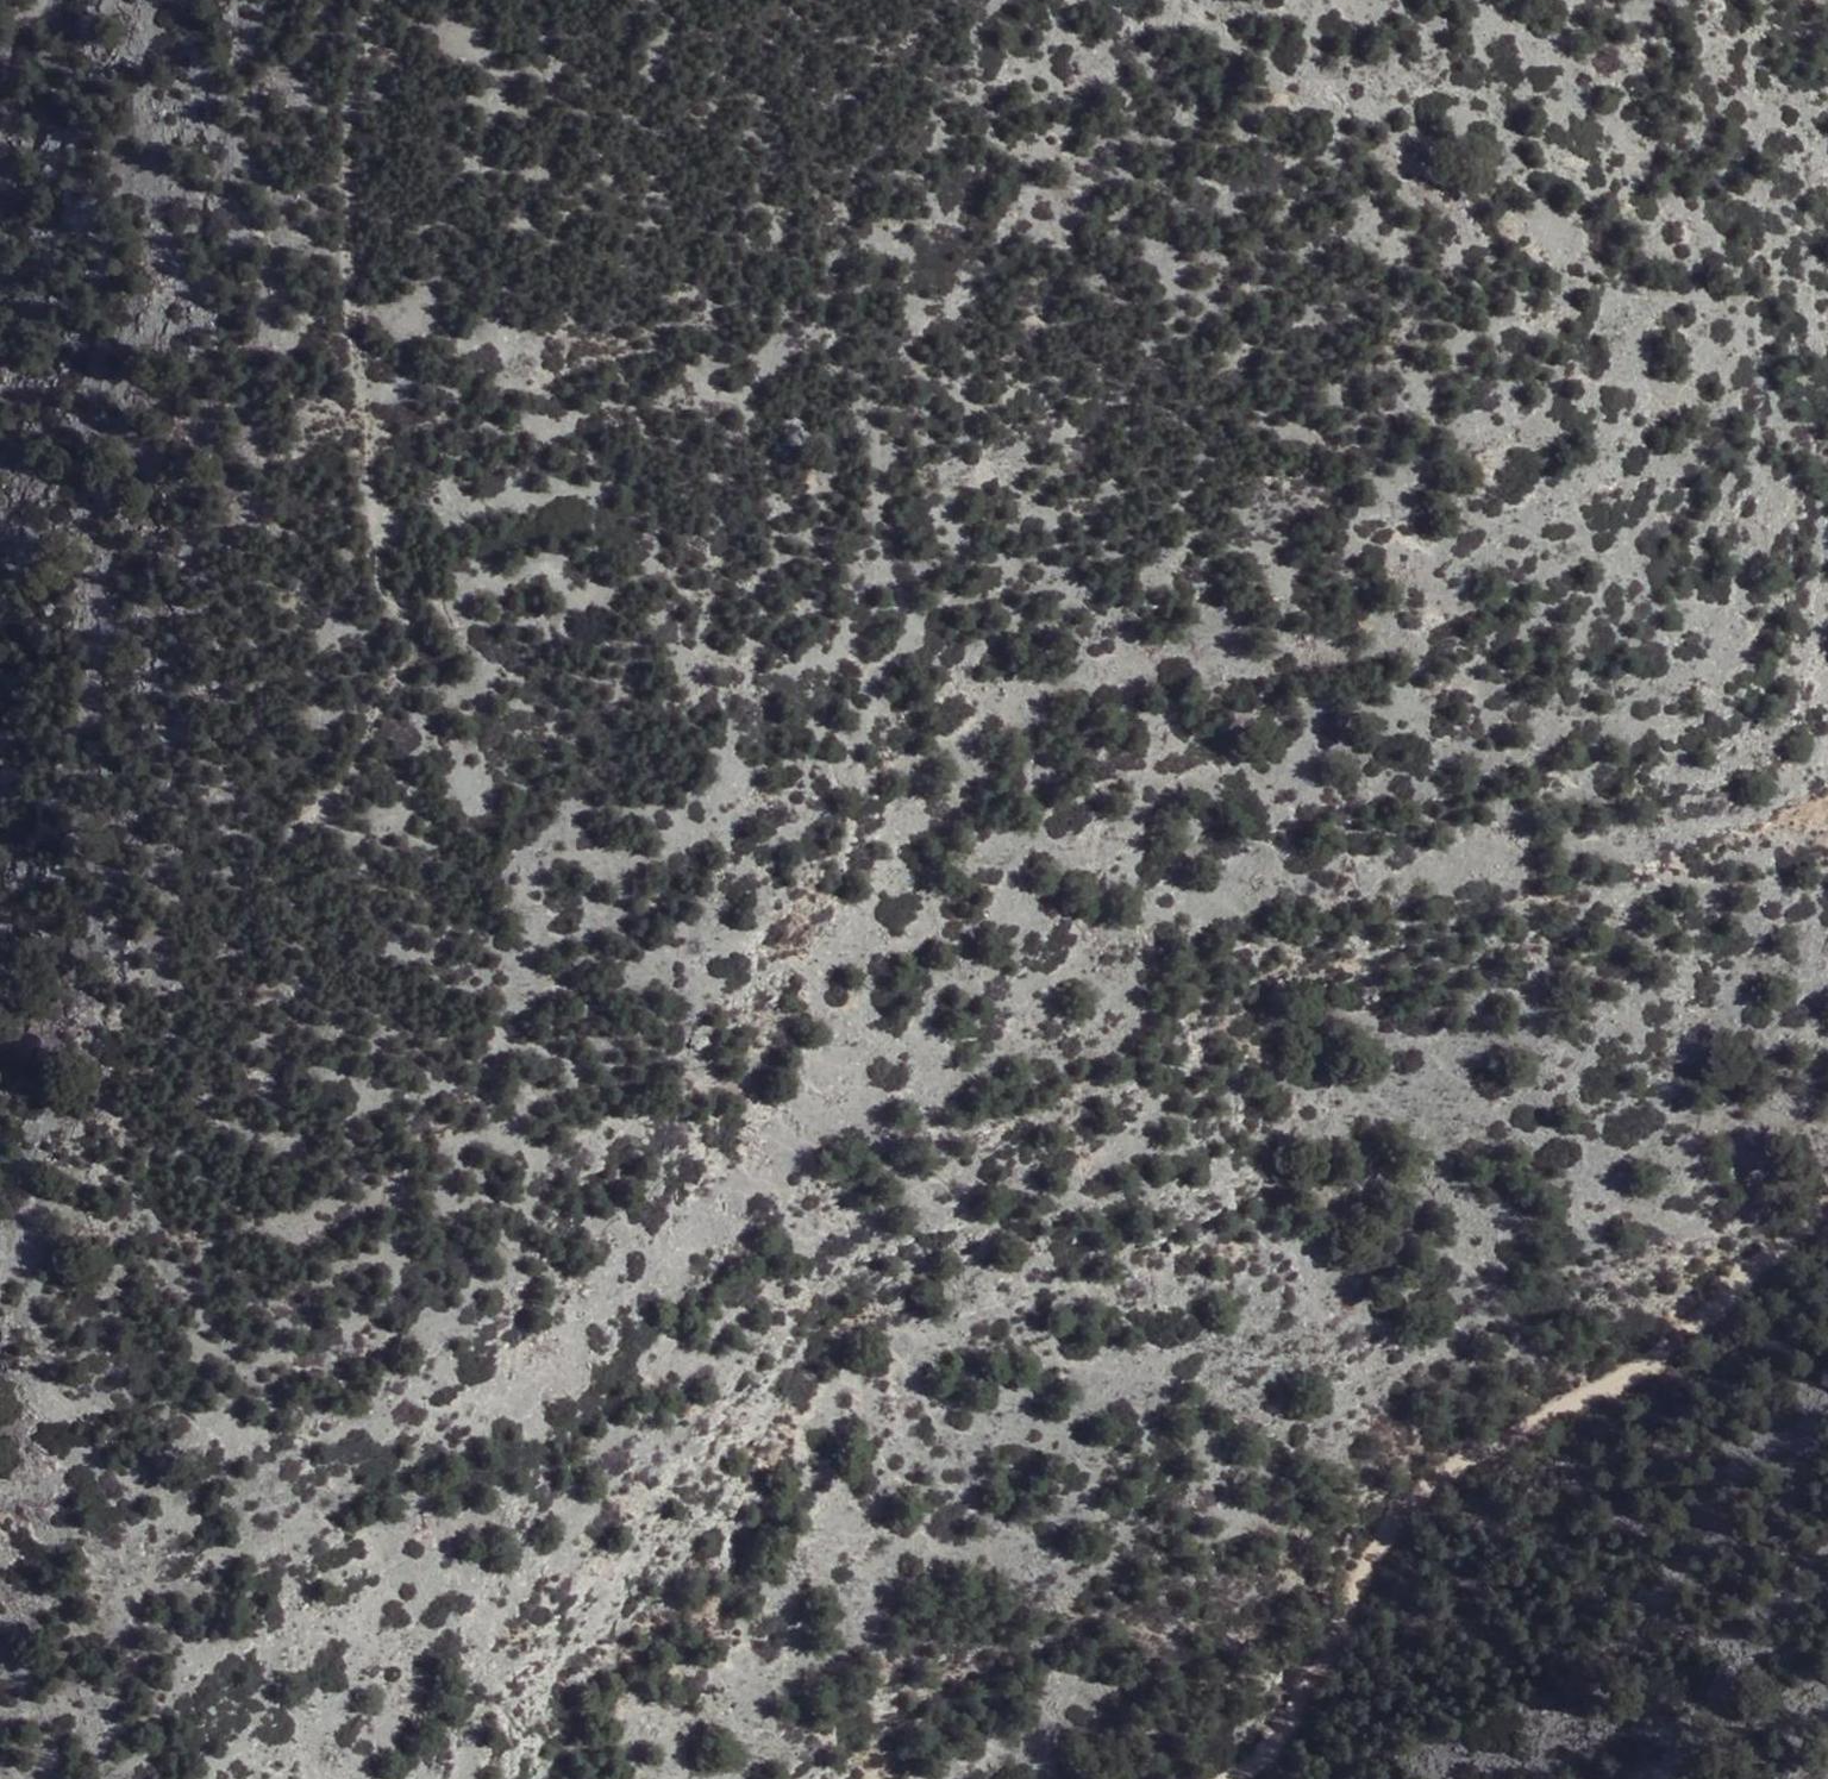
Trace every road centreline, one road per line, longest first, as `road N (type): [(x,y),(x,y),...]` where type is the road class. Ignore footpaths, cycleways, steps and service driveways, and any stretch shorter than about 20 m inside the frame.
road 1 (track): [(375,0),(352,80),(349,298),(379,581),(414,628),(408,670),(387,692),(332,803),(334,826),(367,854)]
road 2 (track): [(1220,1778),(1249,1764),(1328,1659),(1374,1547),(1416,1493),(1642,1366),(1827,1208)]

